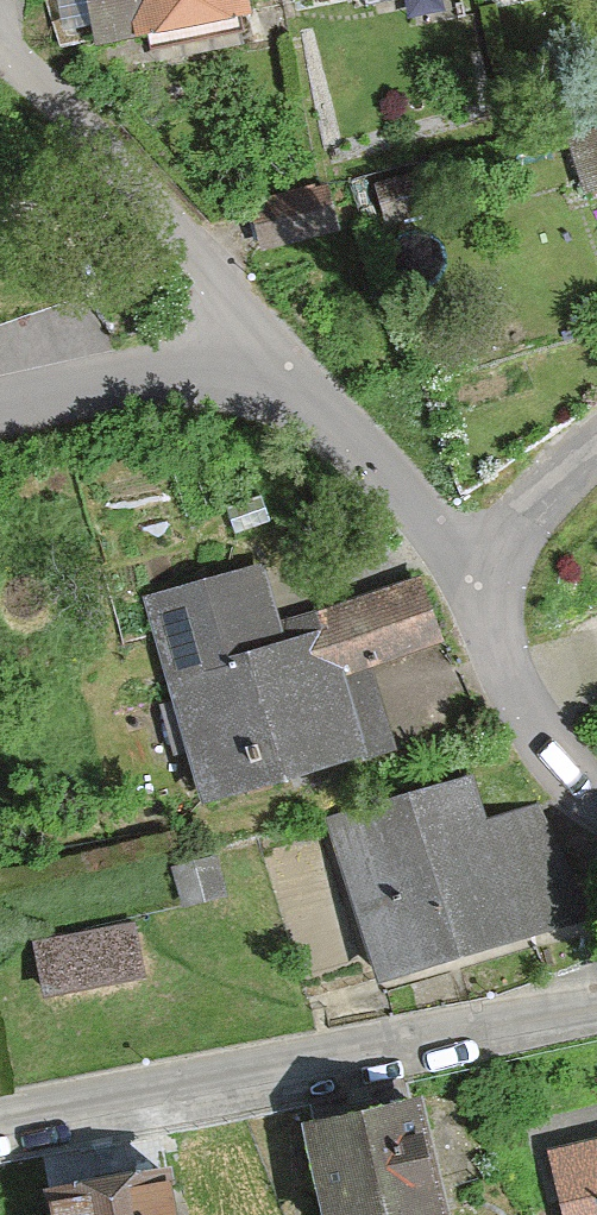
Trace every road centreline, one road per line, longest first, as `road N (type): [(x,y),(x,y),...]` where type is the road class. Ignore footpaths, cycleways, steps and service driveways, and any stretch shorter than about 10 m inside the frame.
road 1 (residential): [(596,1015),(0,1132)]
road 2 (residential): [(275,358),(133,187),(0,53)]
road 3 (residential): [(479,596),(418,510),(275,358)]
road 4 (residential): [(275,358),(0,407)]
road 5 (residential): [(596,792),(541,735),(506,678),(479,596)]
road 6 (residential): [(479,596),(545,502),(596,451)]

